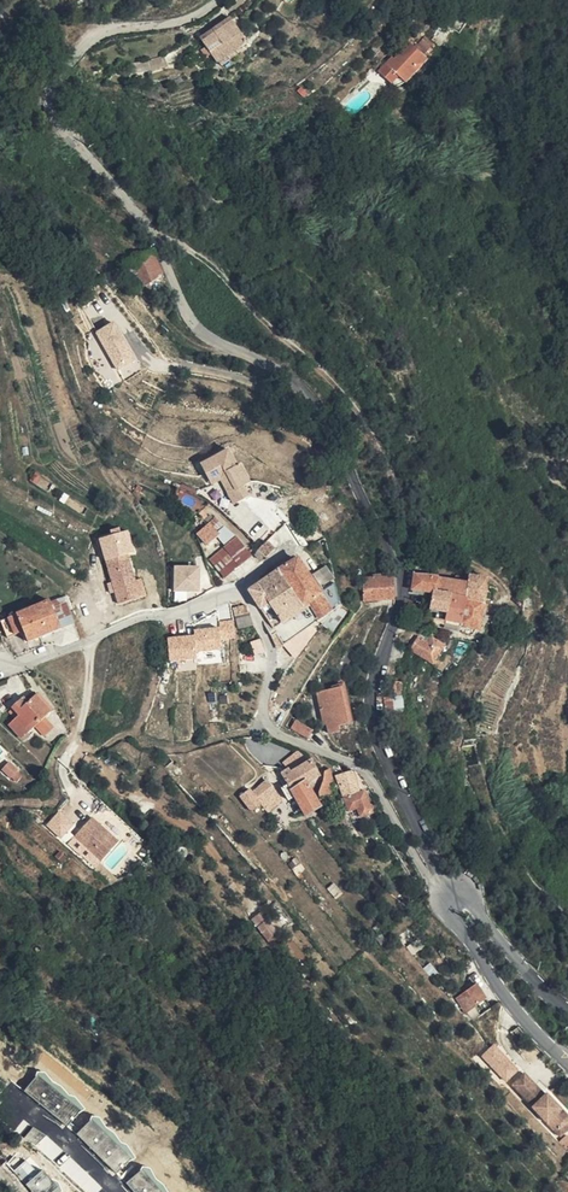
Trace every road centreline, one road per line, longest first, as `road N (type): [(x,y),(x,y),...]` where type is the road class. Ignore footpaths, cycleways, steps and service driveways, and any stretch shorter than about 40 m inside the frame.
road 1 (unclassified): [(452,893),(372,722),(401,589),(371,511),(308,396),(276,368),(201,332),(189,318),(155,234),(53,110),(56,73),(104,30),(179,24),(220,0)]
road 2 (residential): [(445,899),(364,772),(270,728),(264,710),(274,665),(243,596),(227,594),(169,616),(138,619),(13,667)]
road 3 (tertiary): [(567,1066),(510,1003),(445,899)]
road 4 (tertiary): [(452,893),(469,897),(567,1011)]

